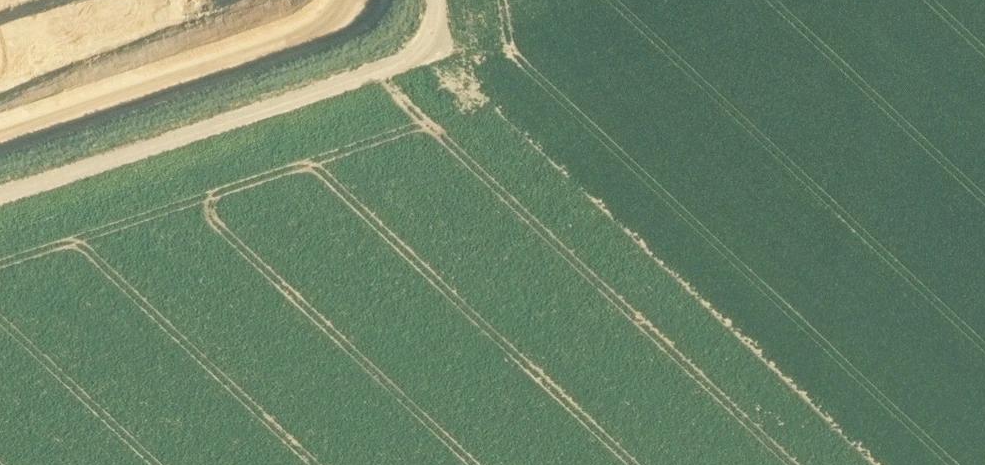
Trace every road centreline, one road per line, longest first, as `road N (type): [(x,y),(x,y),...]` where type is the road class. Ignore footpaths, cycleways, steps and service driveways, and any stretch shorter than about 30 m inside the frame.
road 1 (track): [(436,0),(425,46),(379,75),(0,194)]

